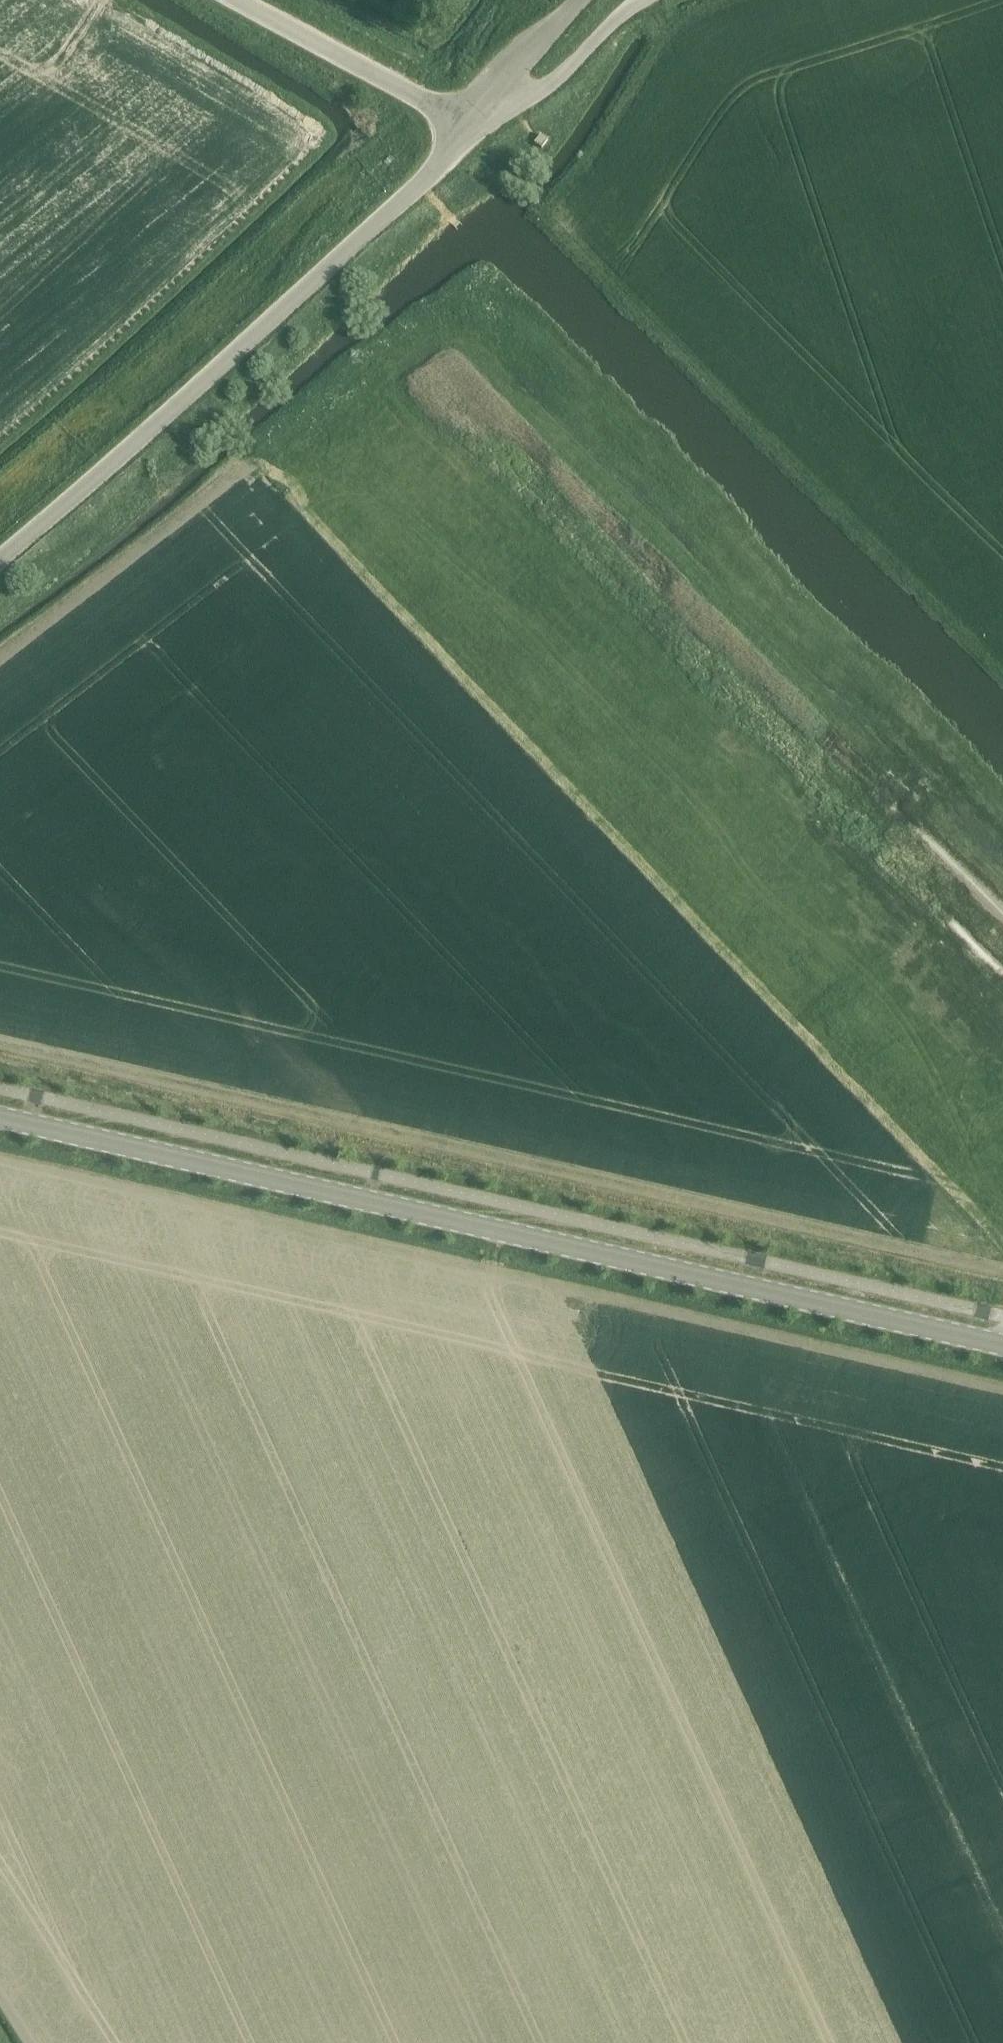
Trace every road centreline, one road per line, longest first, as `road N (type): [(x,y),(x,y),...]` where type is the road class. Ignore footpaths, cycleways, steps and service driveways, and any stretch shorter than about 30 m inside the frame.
road 1 (tertiary): [(0,1117),(1002,1345)]
road 2 (unclassified): [(0,554),(469,139)]
road 3 (unclassified): [(469,139),(229,0)]
road 4 (unclassified): [(469,139),(541,93),(639,0)]
road 5 (unclassified): [(469,139),(490,91),(572,0)]

